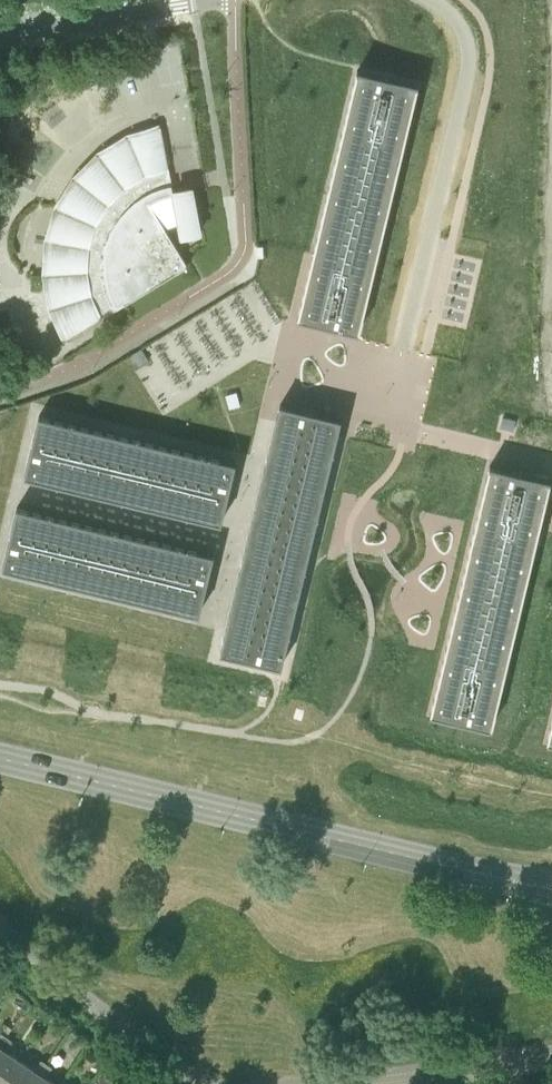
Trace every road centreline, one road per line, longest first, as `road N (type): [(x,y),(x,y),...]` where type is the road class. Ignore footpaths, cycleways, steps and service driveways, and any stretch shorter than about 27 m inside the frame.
road 1 (secondary): [(543,885),(0,756)]
road 2 (residential): [(435,0),(462,29),(469,63),(401,346)]
road 3 (residential): [(189,0),(0,32)]

